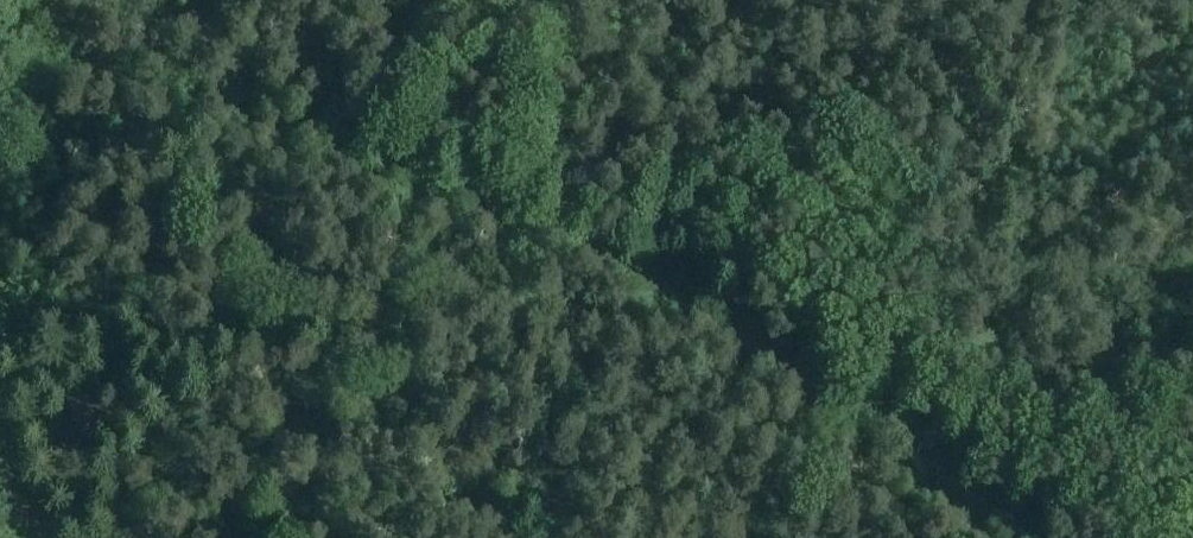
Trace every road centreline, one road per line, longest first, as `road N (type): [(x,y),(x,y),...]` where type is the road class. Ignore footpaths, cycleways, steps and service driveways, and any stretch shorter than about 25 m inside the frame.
road 1 (track): [(0,42),(438,172),(631,269)]
road 2 (track): [(631,269),(750,330),(856,402),(943,475)]

